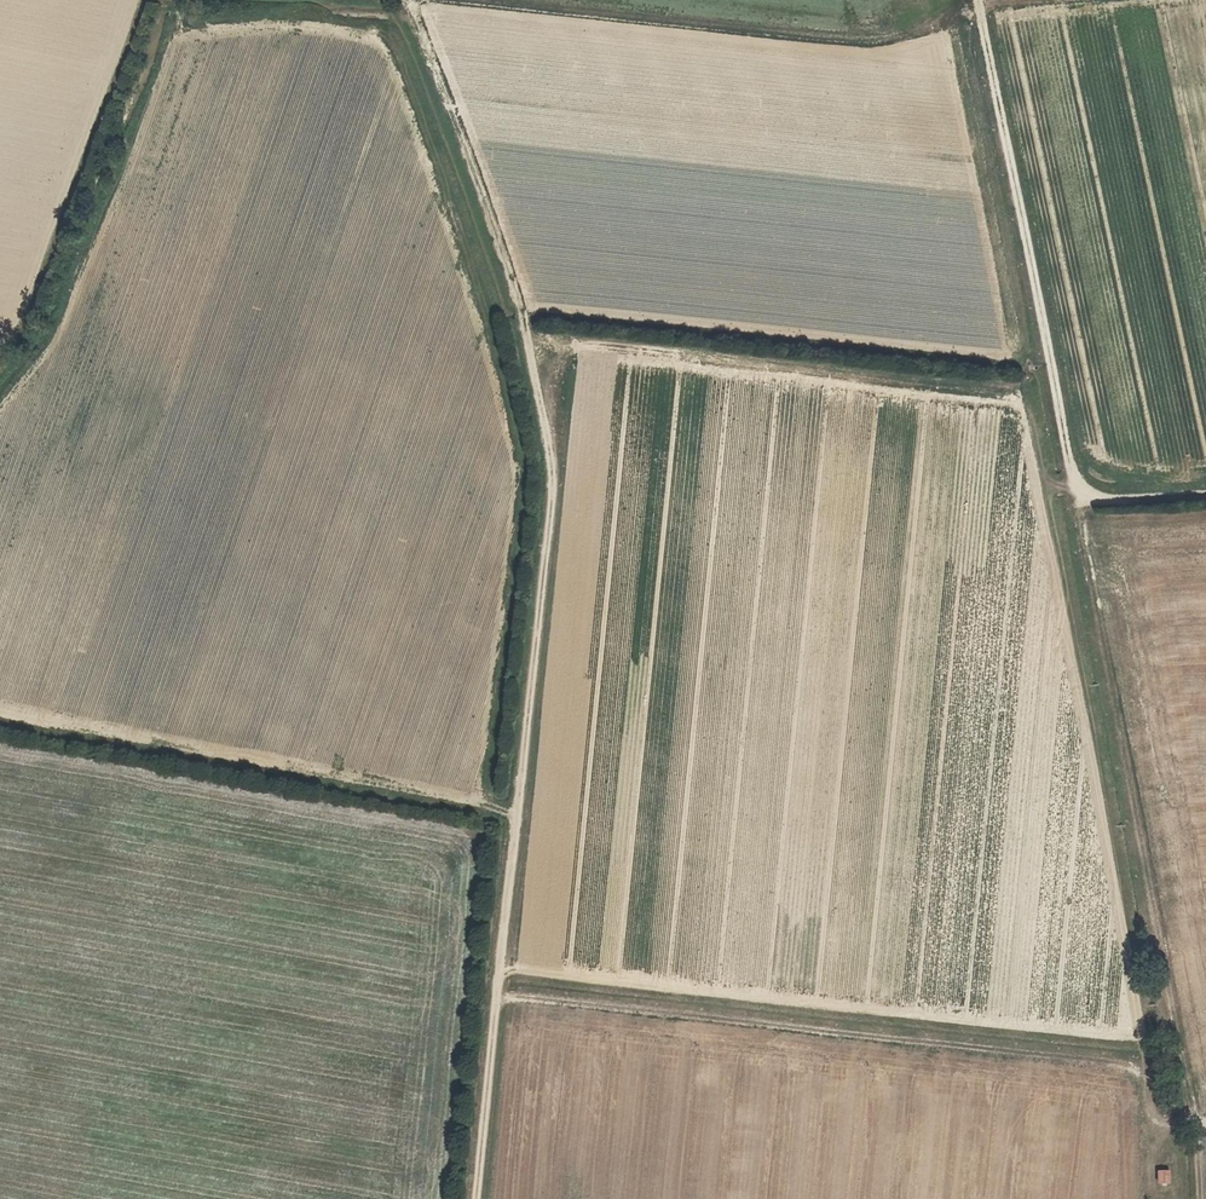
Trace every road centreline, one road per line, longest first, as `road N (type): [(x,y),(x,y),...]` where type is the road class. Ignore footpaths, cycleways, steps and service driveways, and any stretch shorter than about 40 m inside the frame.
road 1 (track): [(474,1198),(553,480),(521,305),(407,0)]
road 2 (track): [(975,0),(1071,447),(1093,506),(1151,515),(1205,511)]

